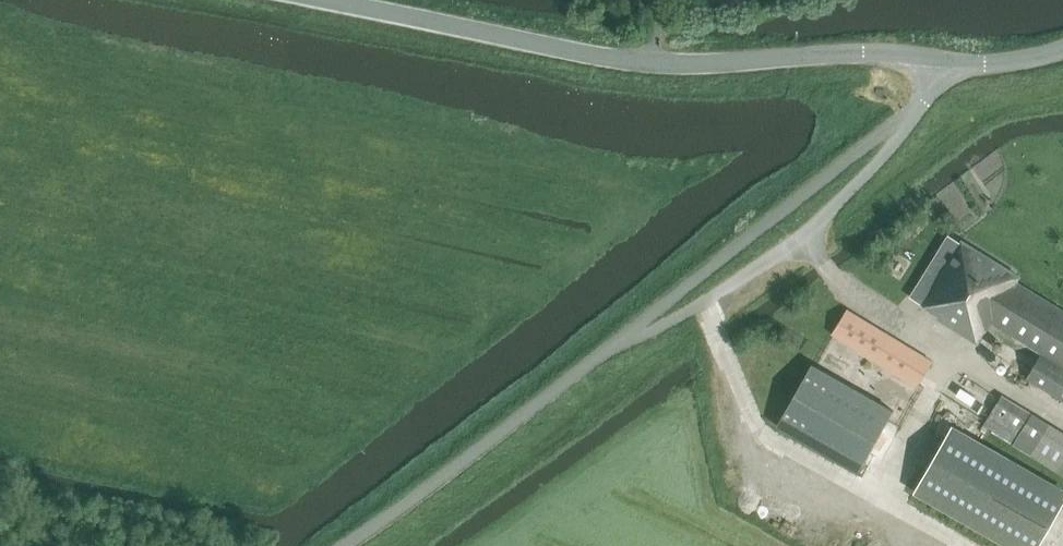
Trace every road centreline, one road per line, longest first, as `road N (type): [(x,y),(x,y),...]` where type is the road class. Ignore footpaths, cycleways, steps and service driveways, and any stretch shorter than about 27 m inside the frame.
road 1 (unclassified): [(339,545),(622,339),(908,113),(943,63)]
road 2 (unclassified): [(943,63),(864,53),(669,62),(605,56),(336,0)]
road 3 (unclassified): [(1062,50),(1003,64),(943,63)]

